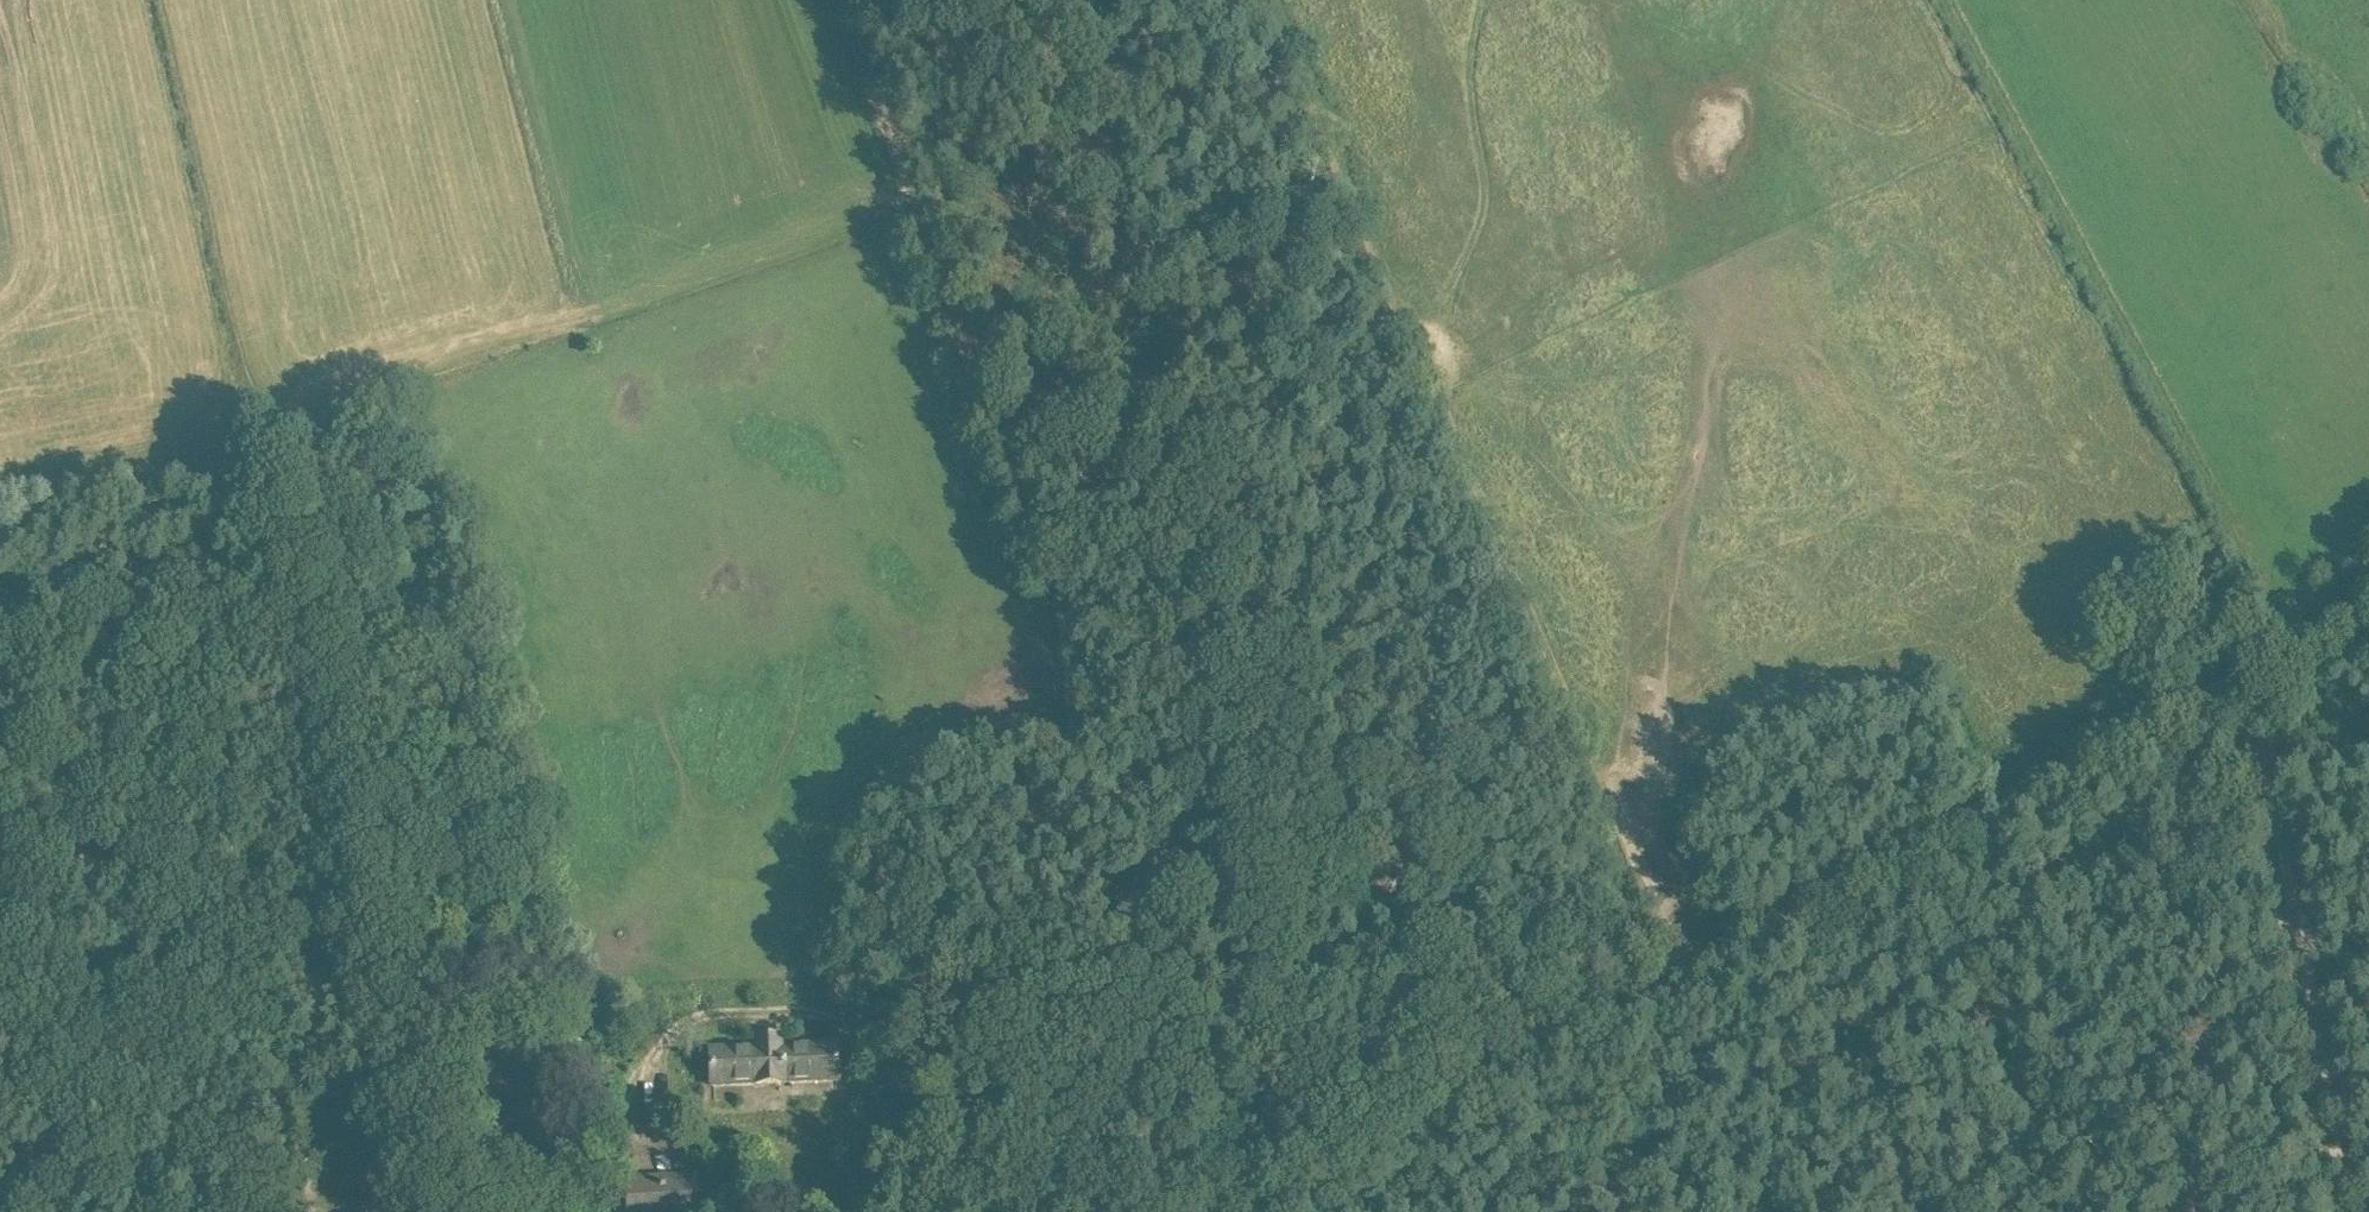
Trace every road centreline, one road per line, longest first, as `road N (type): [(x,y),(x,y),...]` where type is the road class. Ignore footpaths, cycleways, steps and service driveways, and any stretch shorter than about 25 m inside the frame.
road 1 (track): [(846,0),(1072,630),(1132,637),(1250,713),(1313,792),(1417,991),(1500,1068)]
road 2 (track): [(2329,1211),(2248,733),(2219,689)]

